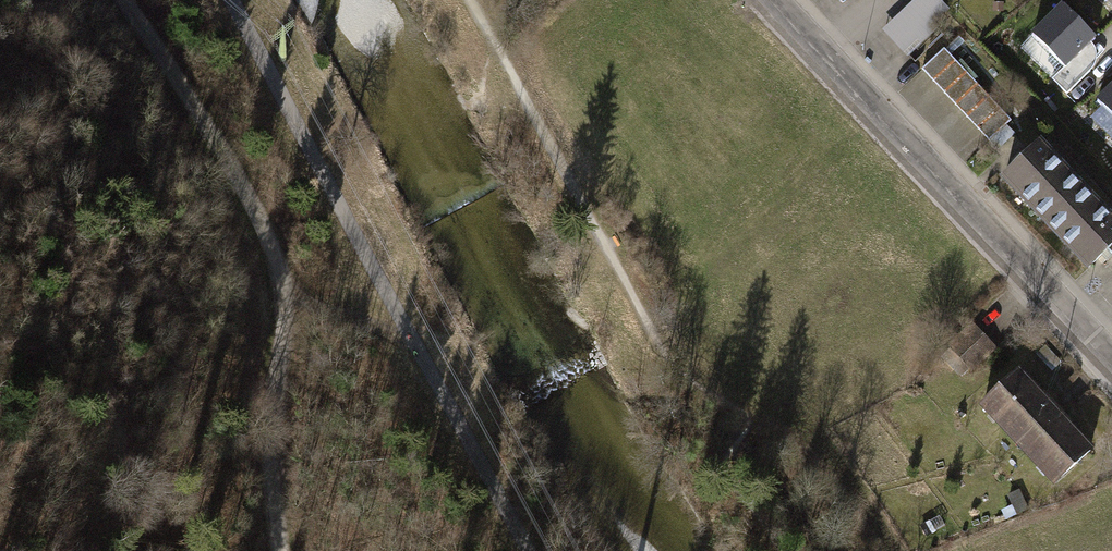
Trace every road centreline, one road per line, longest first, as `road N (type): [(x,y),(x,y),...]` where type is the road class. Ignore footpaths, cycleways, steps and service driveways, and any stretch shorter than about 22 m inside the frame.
road 1 (track): [(232,0),(529,550)]
road 2 (track): [(124,0),(227,162),(279,269),(285,304),(274,440),(280,550)]
road 3 (residential): [(1111,370),(768,0)]
road 4 (track): [(284,292),(414,341)]

